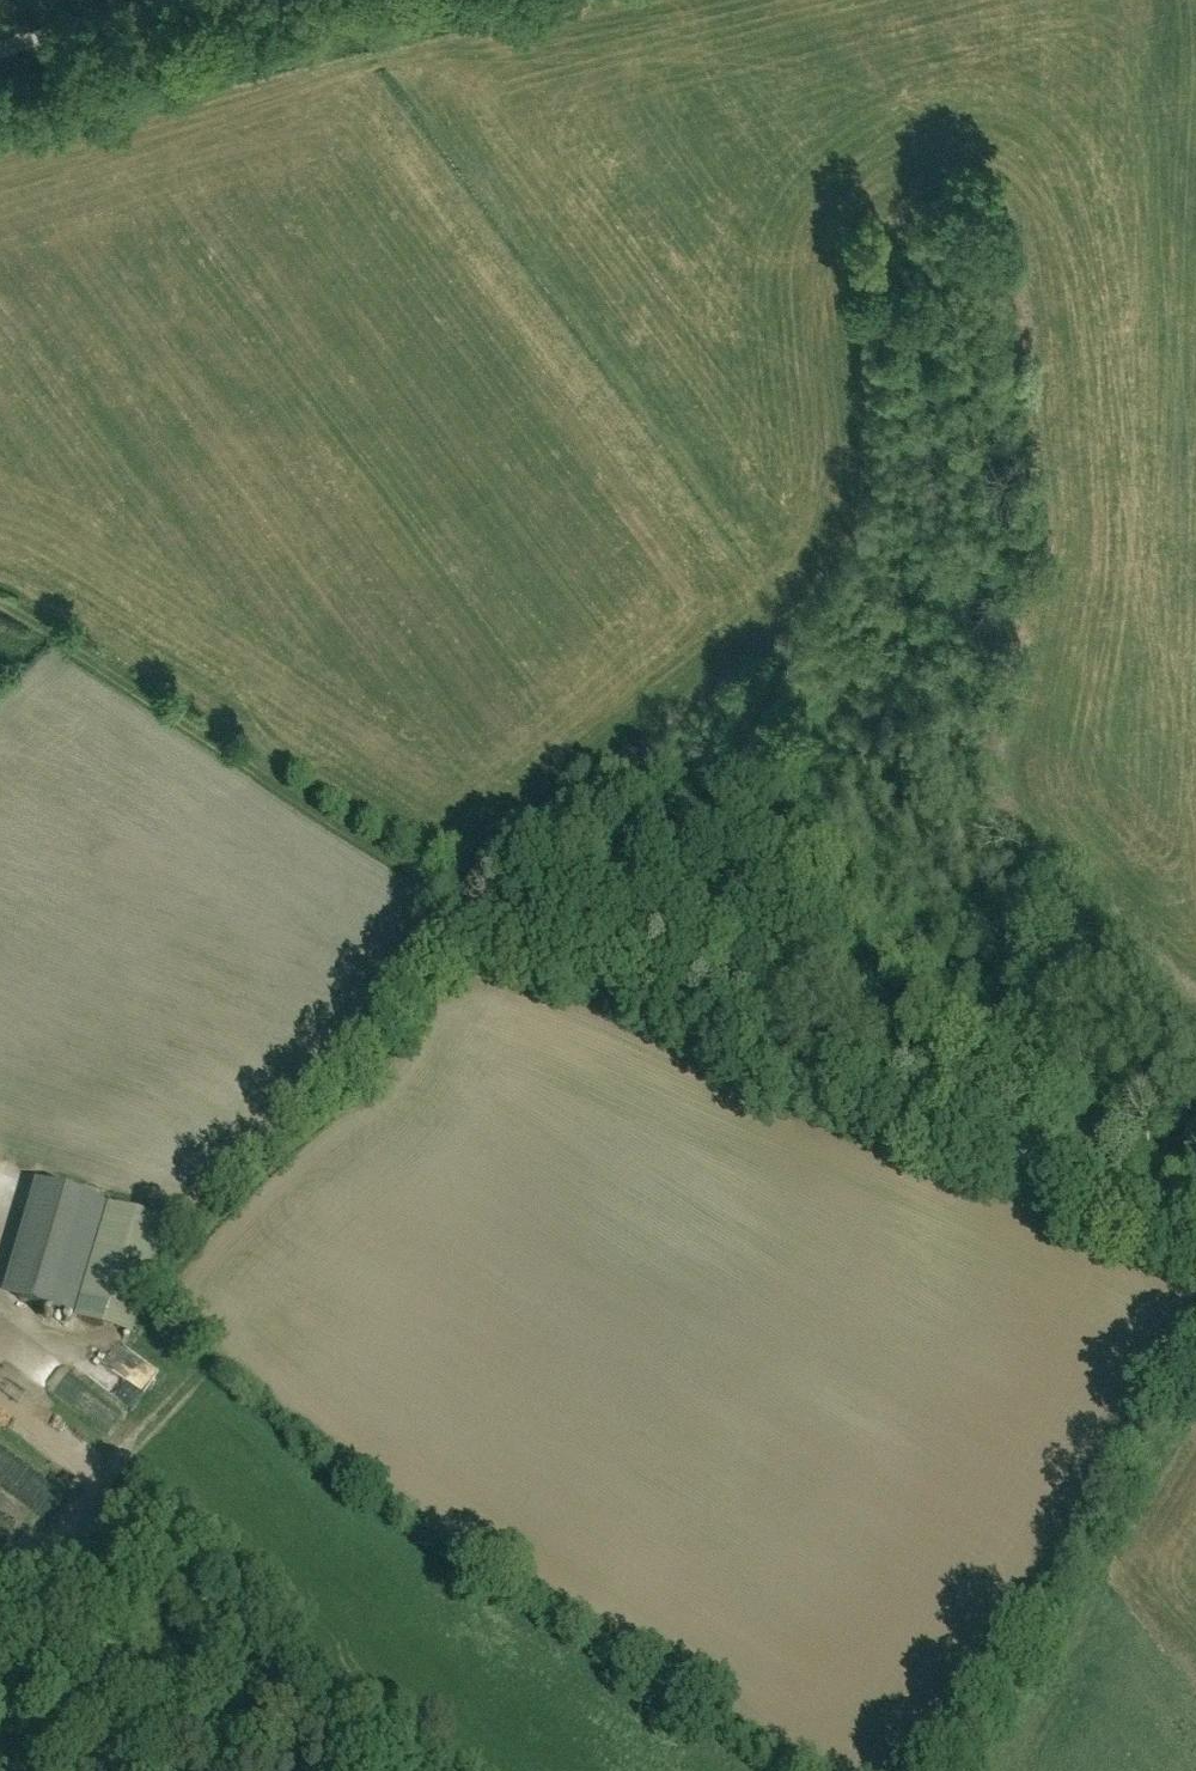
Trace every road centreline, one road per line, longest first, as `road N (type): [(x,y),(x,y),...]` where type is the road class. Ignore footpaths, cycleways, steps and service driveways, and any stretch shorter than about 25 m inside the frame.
road 1 (unclassified): [(0,36),(138,0)]

